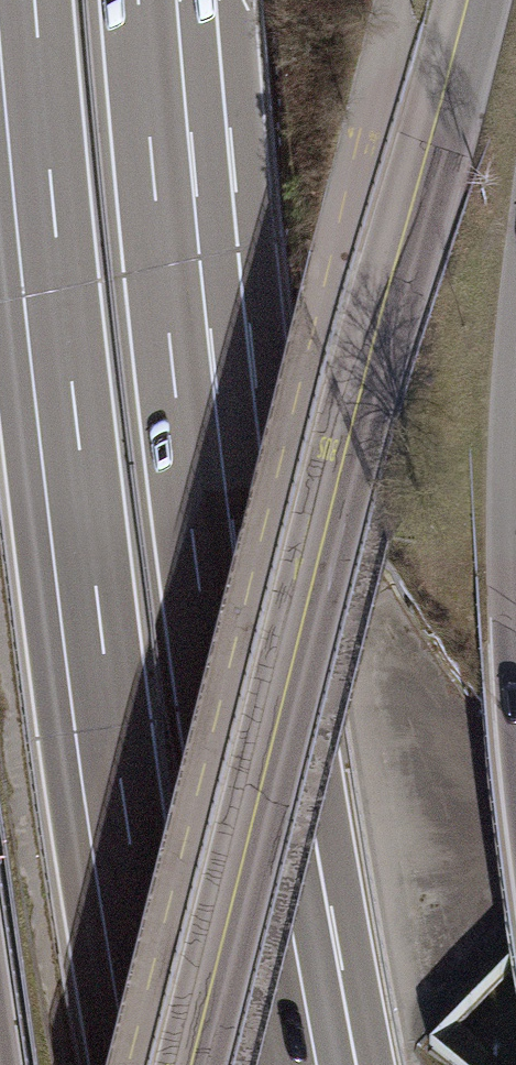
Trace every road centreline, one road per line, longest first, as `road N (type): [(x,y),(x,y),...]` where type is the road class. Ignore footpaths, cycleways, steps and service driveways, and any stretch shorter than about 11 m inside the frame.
road 1 (primary): [(467,0),(191,1064)]
road 2 (motorway): [(298,1064),(215,560),(158,0)]
road 3 (motorway): [(15,0),(75,578),(148,1064)]

